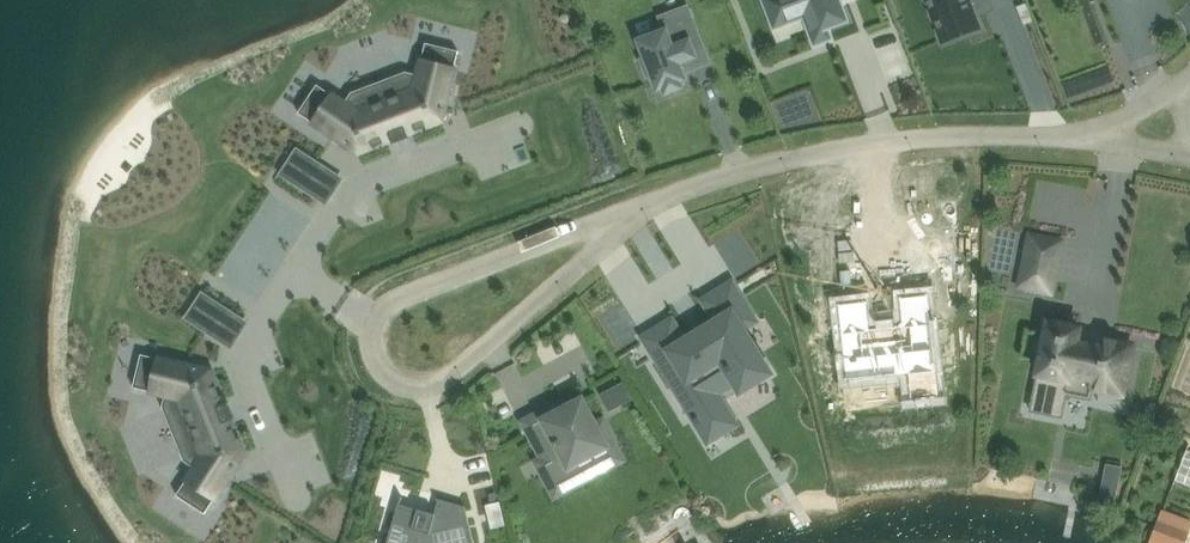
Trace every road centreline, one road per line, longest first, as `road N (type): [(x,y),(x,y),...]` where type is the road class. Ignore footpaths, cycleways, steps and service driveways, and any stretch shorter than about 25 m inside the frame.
road 1 (residential): [(1080,136),(852,146),(767,164),(647,207)]
road 2 (residential): [(647,207),(388,304),(374,325),(377,362),(397,383),(440,383)]
road 3 (residential): [(440,383),(647,207)]

